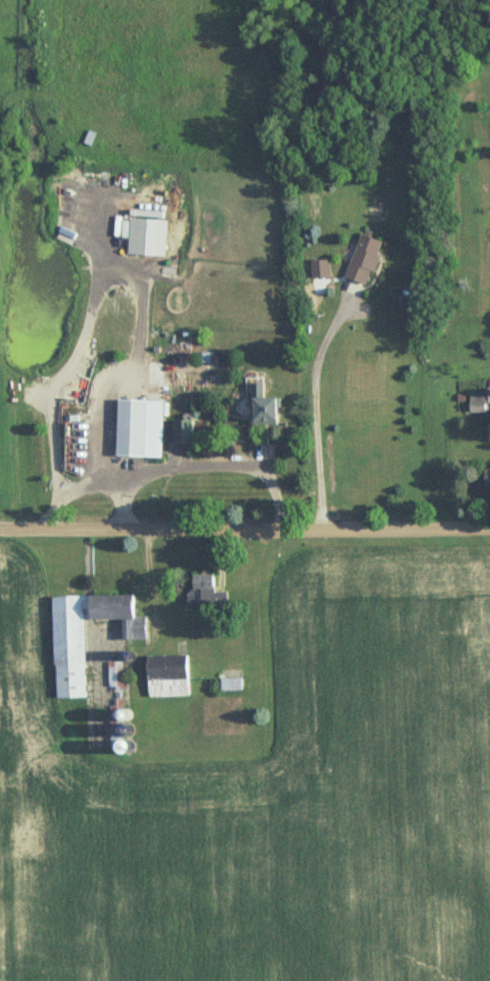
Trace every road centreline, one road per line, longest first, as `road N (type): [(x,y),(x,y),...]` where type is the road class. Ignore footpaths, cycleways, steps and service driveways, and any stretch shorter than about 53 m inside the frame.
road 1 (residential): [(0,528),(489,522)]

